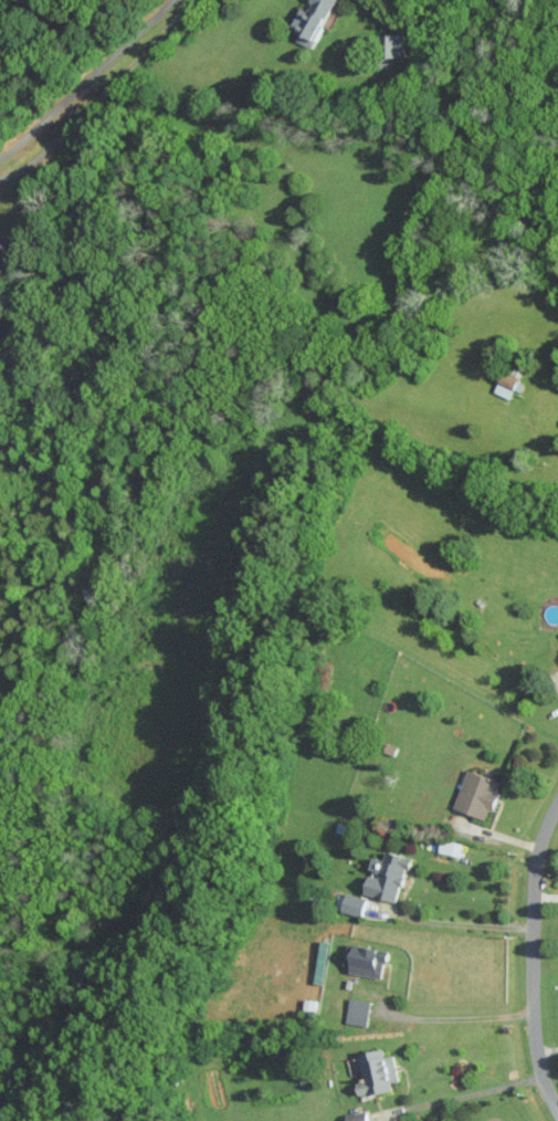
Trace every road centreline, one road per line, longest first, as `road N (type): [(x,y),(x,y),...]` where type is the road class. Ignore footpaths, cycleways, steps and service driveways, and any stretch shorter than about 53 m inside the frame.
road 1 (residential): [(557,1092),(539,1047),(549,828),(557,813)]

